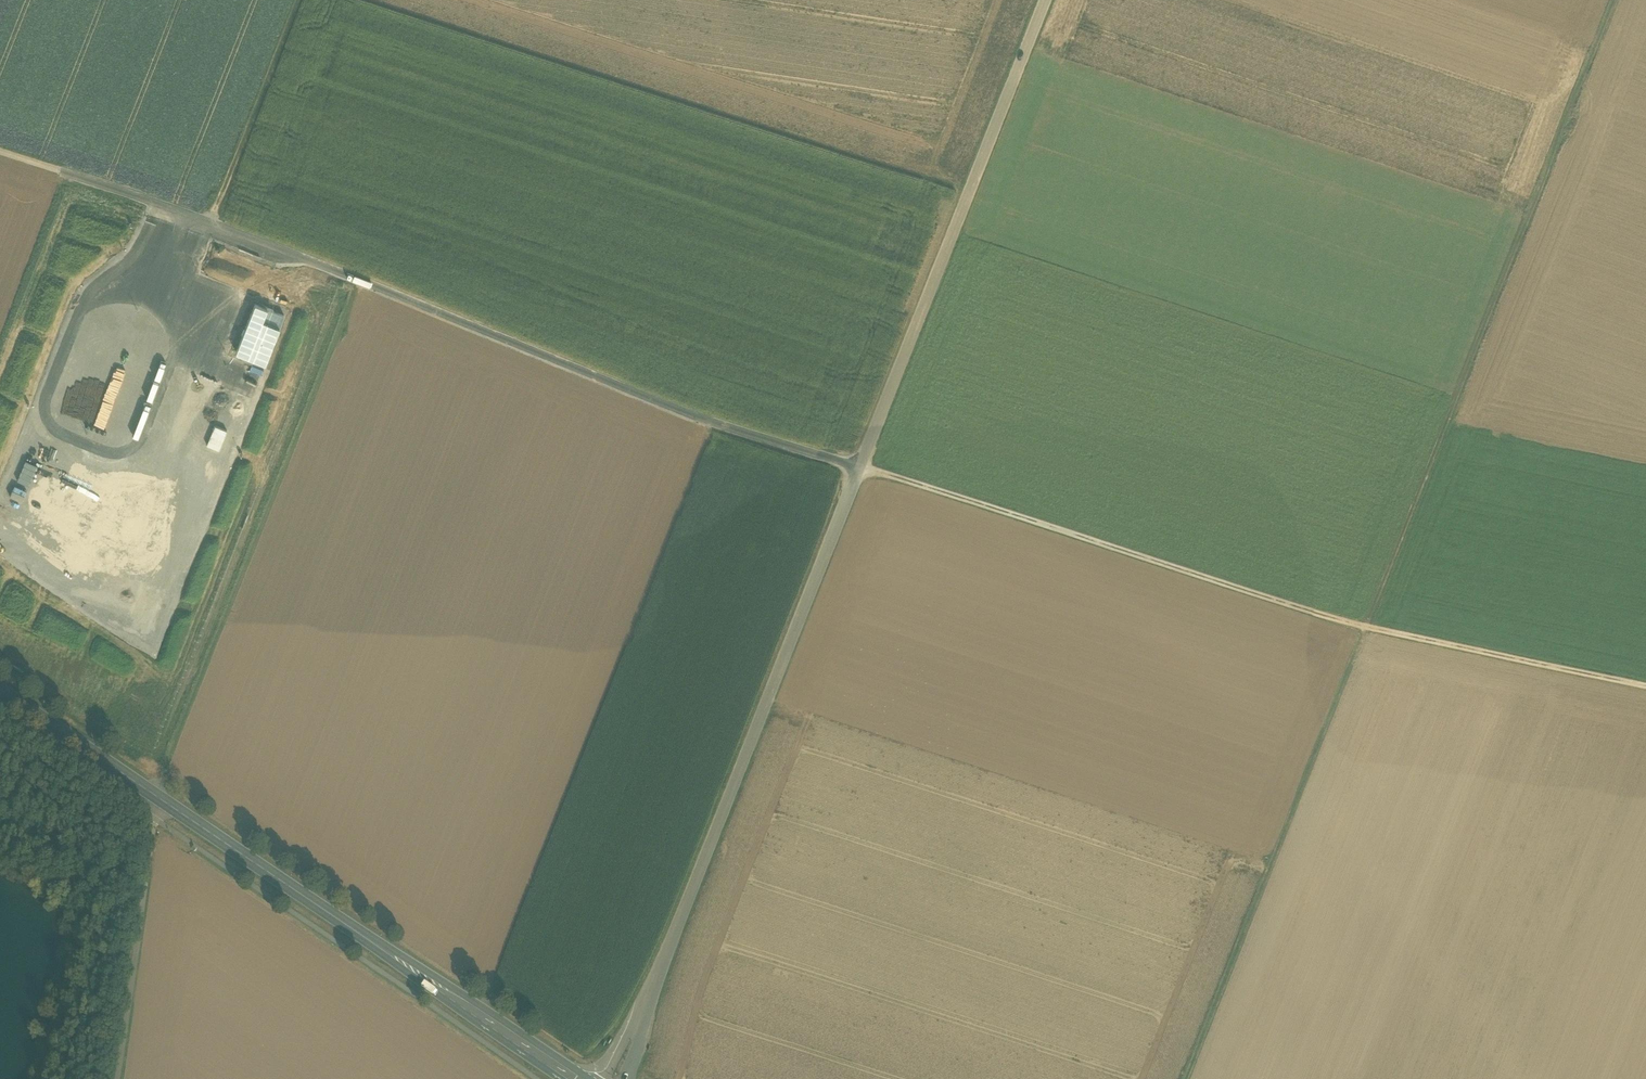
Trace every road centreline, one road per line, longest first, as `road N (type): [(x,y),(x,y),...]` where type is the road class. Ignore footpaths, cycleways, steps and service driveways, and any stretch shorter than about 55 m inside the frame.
road 1 (track): [(1645,687),(1365,629),(678,411),(209,219),(0,151)]
road 2 (unclassified): [(1045,0),(618,1078)]
road 3 (primary): [(156,795),(571,1078)]
road 4 (track): [(1186,1078),(1365,629)]
road 5 (unclassified): [(113,1078),(156,795)]
road 6 (primary): [(0,690),(156,795)]

